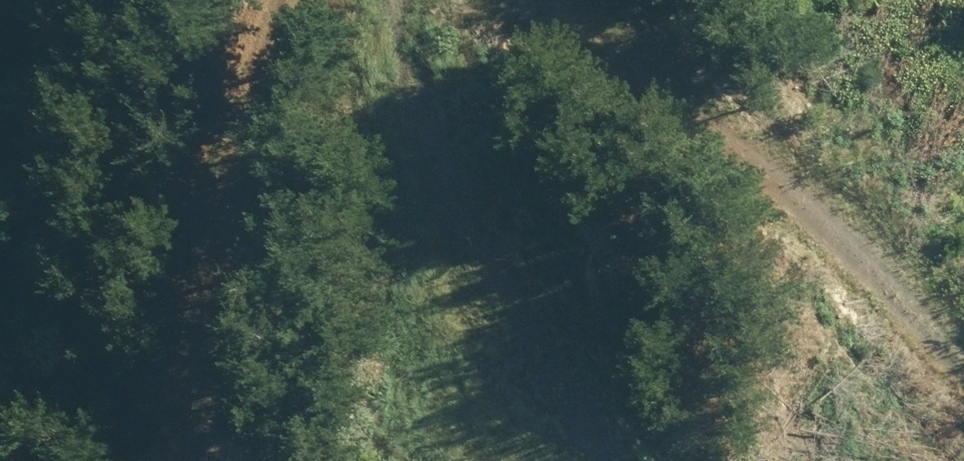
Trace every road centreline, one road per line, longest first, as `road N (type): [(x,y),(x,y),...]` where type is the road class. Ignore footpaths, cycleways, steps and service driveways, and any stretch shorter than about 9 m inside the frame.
road 1 (track): [(598,0),(729,136),(963,449)]
road 2 (track): [(336,0),(494,304),(537,460)]
road 3 (track): [(336,3),(526,0)]

